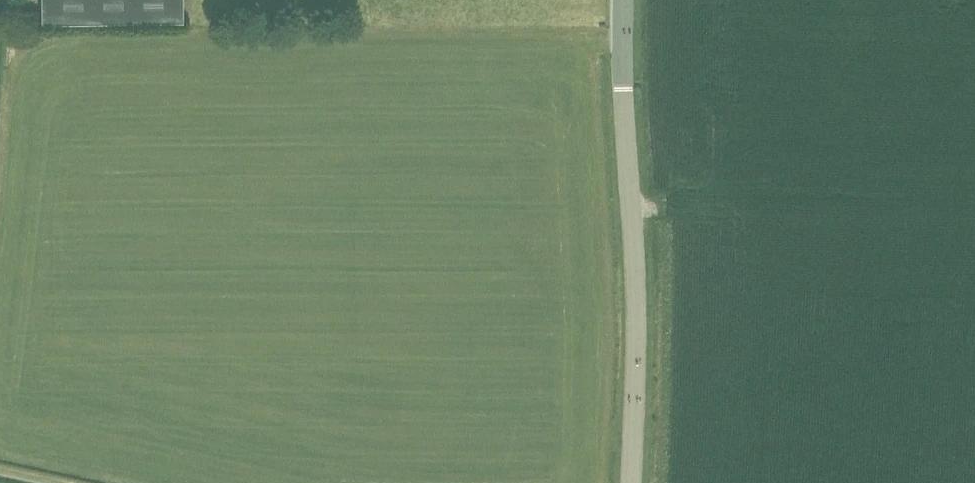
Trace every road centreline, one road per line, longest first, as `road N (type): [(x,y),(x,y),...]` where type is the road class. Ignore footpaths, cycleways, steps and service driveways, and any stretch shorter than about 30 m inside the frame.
road 1 (unclassified): [(633,482),(638,356),(623,0)]

